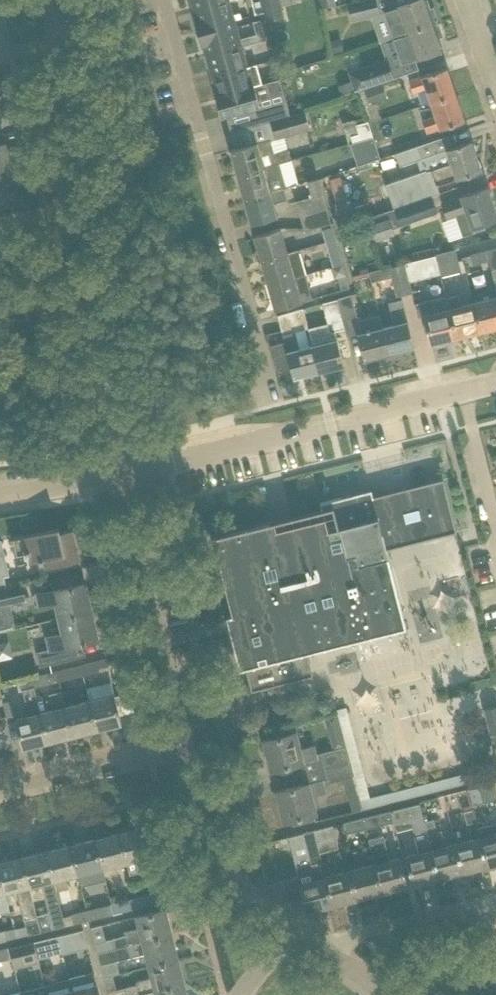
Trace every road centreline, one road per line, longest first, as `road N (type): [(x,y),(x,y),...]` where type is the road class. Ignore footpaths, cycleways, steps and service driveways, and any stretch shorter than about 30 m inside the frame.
road 1 (residential): [(162,0),(275,405)]
road 2 (unclassified): [(124,477),(463,390)]
road 3 (unclassified): [(124,477),(184,752)]
road 4 (unclassified): [(66,215),(124,477)]
road 5 (unclassified): [(60,0),(66,215)]
road 6 (unclassified): [(184,752),(198,825),(217,865),(290,927)]
road 7 (residential): [(495,927),(490,906),(346,938),(333,959)]
road 8 (residential): [(0,794),(184,752)]
road 9 (residential): [(495,520),(463,390)]
road 10 (unclassified): [(0,496),(124,477)]

